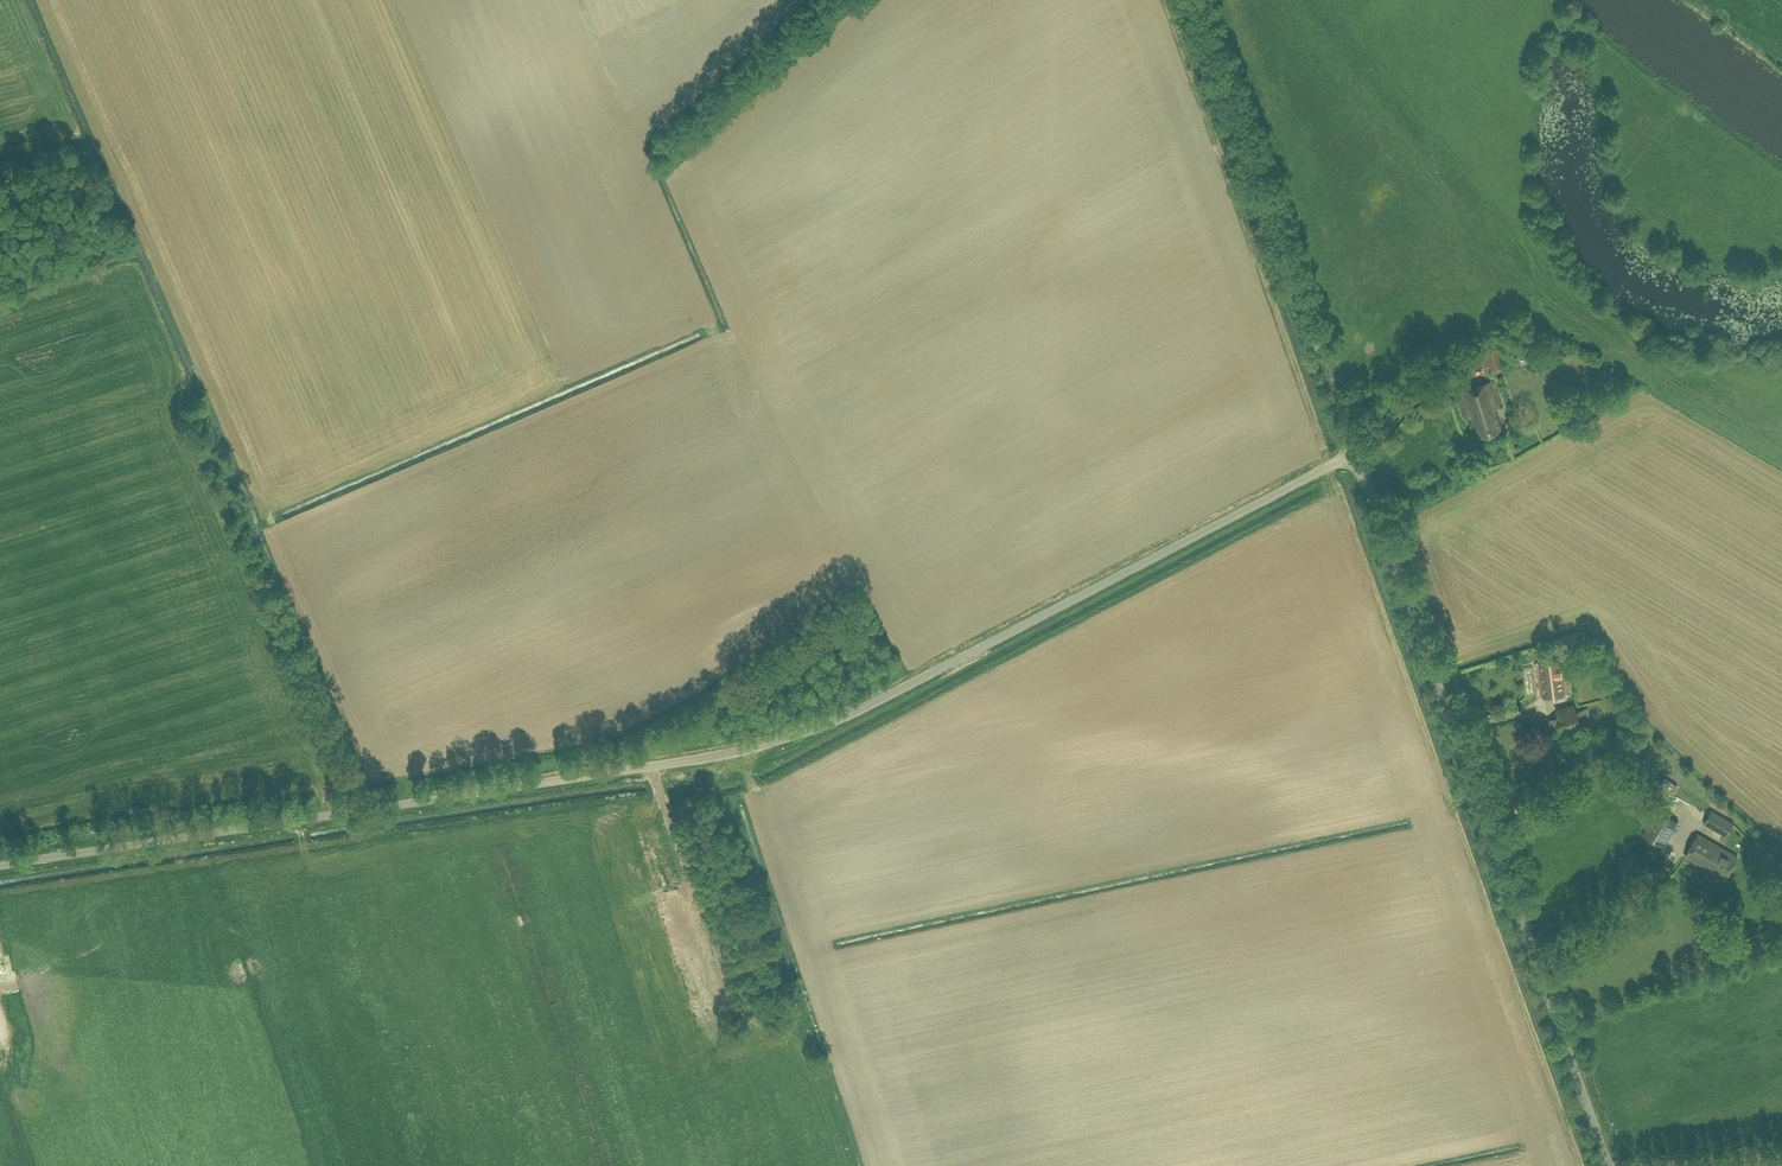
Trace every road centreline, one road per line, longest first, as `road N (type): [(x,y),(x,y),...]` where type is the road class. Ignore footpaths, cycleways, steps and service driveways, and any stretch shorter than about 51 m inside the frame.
road 1 (unclassified): [(0,864),(760,746),(888,695),(1354,452)]
road 2 (unclassified): [(1609,1165),(1354,452)]
road 3 (unclassified): [(1354,452),(1195,0)]

